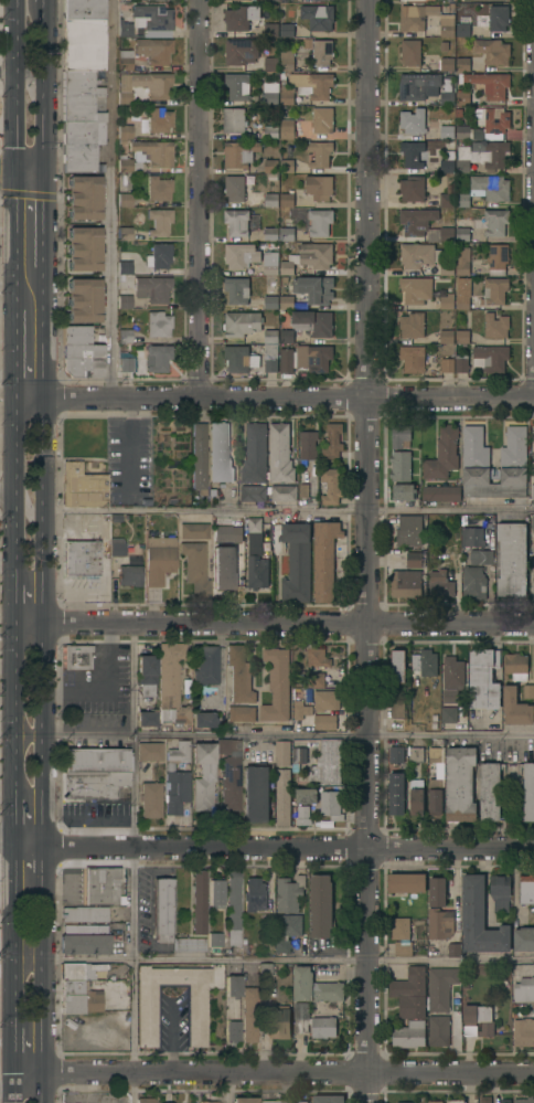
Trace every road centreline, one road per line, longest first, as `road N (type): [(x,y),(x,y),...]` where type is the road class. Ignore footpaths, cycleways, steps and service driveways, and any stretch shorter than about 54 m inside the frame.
road 1 (residential): [(370,1102),(369,0)]
road 2 (residential): [(0,839),(45,847),(533,850)]
road 3 (residential): [(533,1073),(17,1074)]
road 4 (residential): [(533,397),(45,397)]
road 5 (residential): [(533,623),(46,624)]
road 6 (residential): [(200,397),(198,0)]
road 7 (secondary): [(46,624),(45,397)]
road 8 (secondary): [(45,847),(46,624)]
road 9 (secondary): [(17,624),(17,839)]
road 10 (secondary): [(45,1102),(44,893)]
road 11 (secondary): [(17,0),(17,172)]
road 12 (secondary): [(41,172),(46,24)]
road 13 (secondary): [(17,172),(15,297)]
road 14 (secondary): [(43,293),(41,172)]

